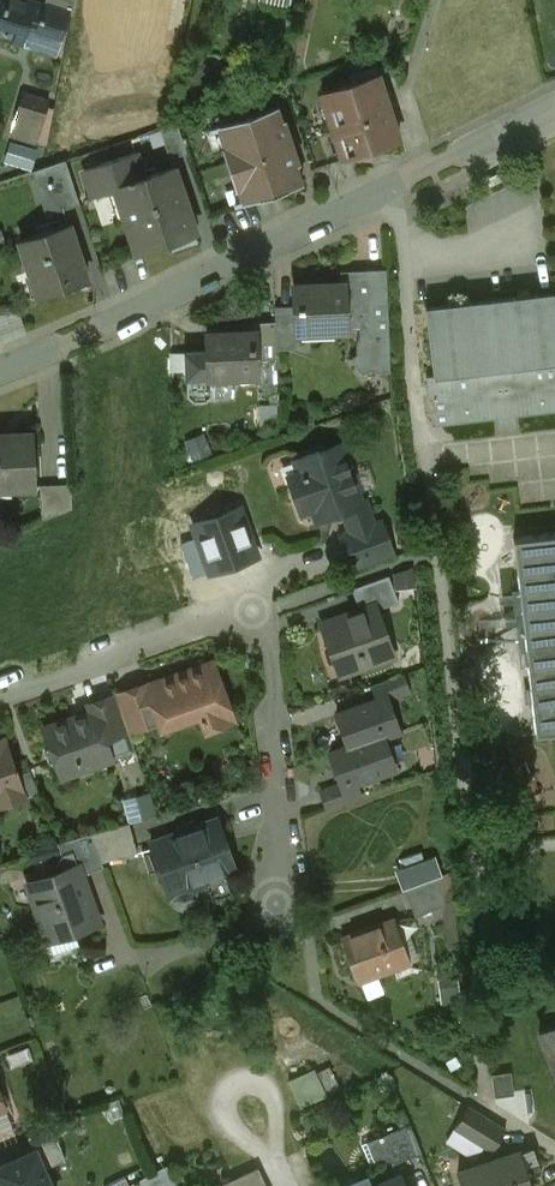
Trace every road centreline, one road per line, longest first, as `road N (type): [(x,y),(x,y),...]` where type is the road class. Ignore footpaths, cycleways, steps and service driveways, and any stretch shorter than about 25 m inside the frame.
road 1 (residential): [(141,958),(221,943),(276,907),(283,812),(268,647),(254,612),(224,611),(0,691)]
road 2 (residential): [(554,110),(0,371)]

